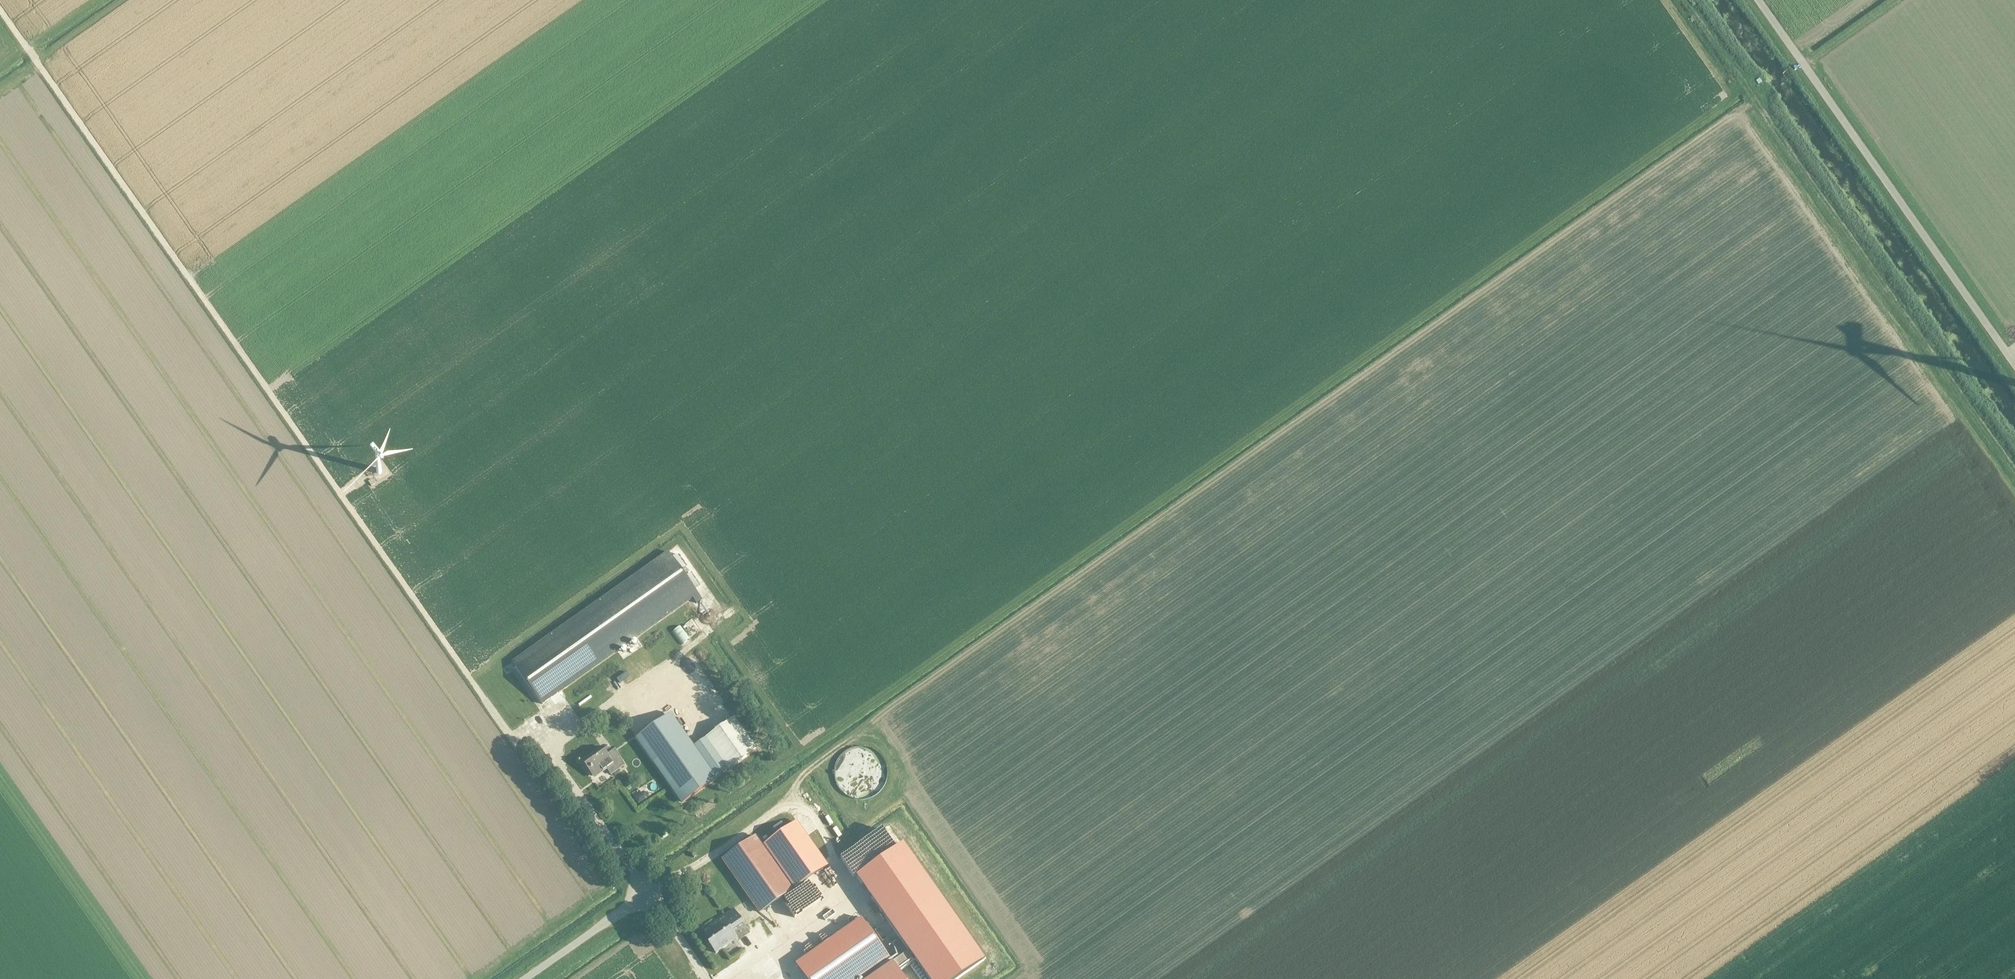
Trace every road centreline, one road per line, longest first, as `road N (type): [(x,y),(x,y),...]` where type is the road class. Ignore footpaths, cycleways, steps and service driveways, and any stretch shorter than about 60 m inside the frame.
road 1 (residential): [(527,978),(673,876)]

